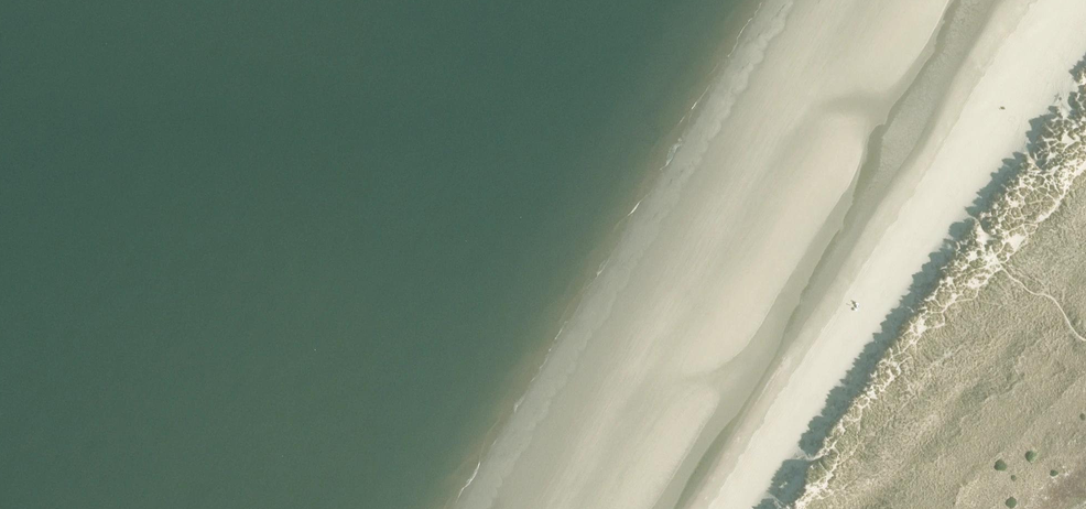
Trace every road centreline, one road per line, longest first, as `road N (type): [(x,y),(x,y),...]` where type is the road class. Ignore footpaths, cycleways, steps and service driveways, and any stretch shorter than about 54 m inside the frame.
road 1 (track): [(1085,340),(1046,291),(946,197)]

